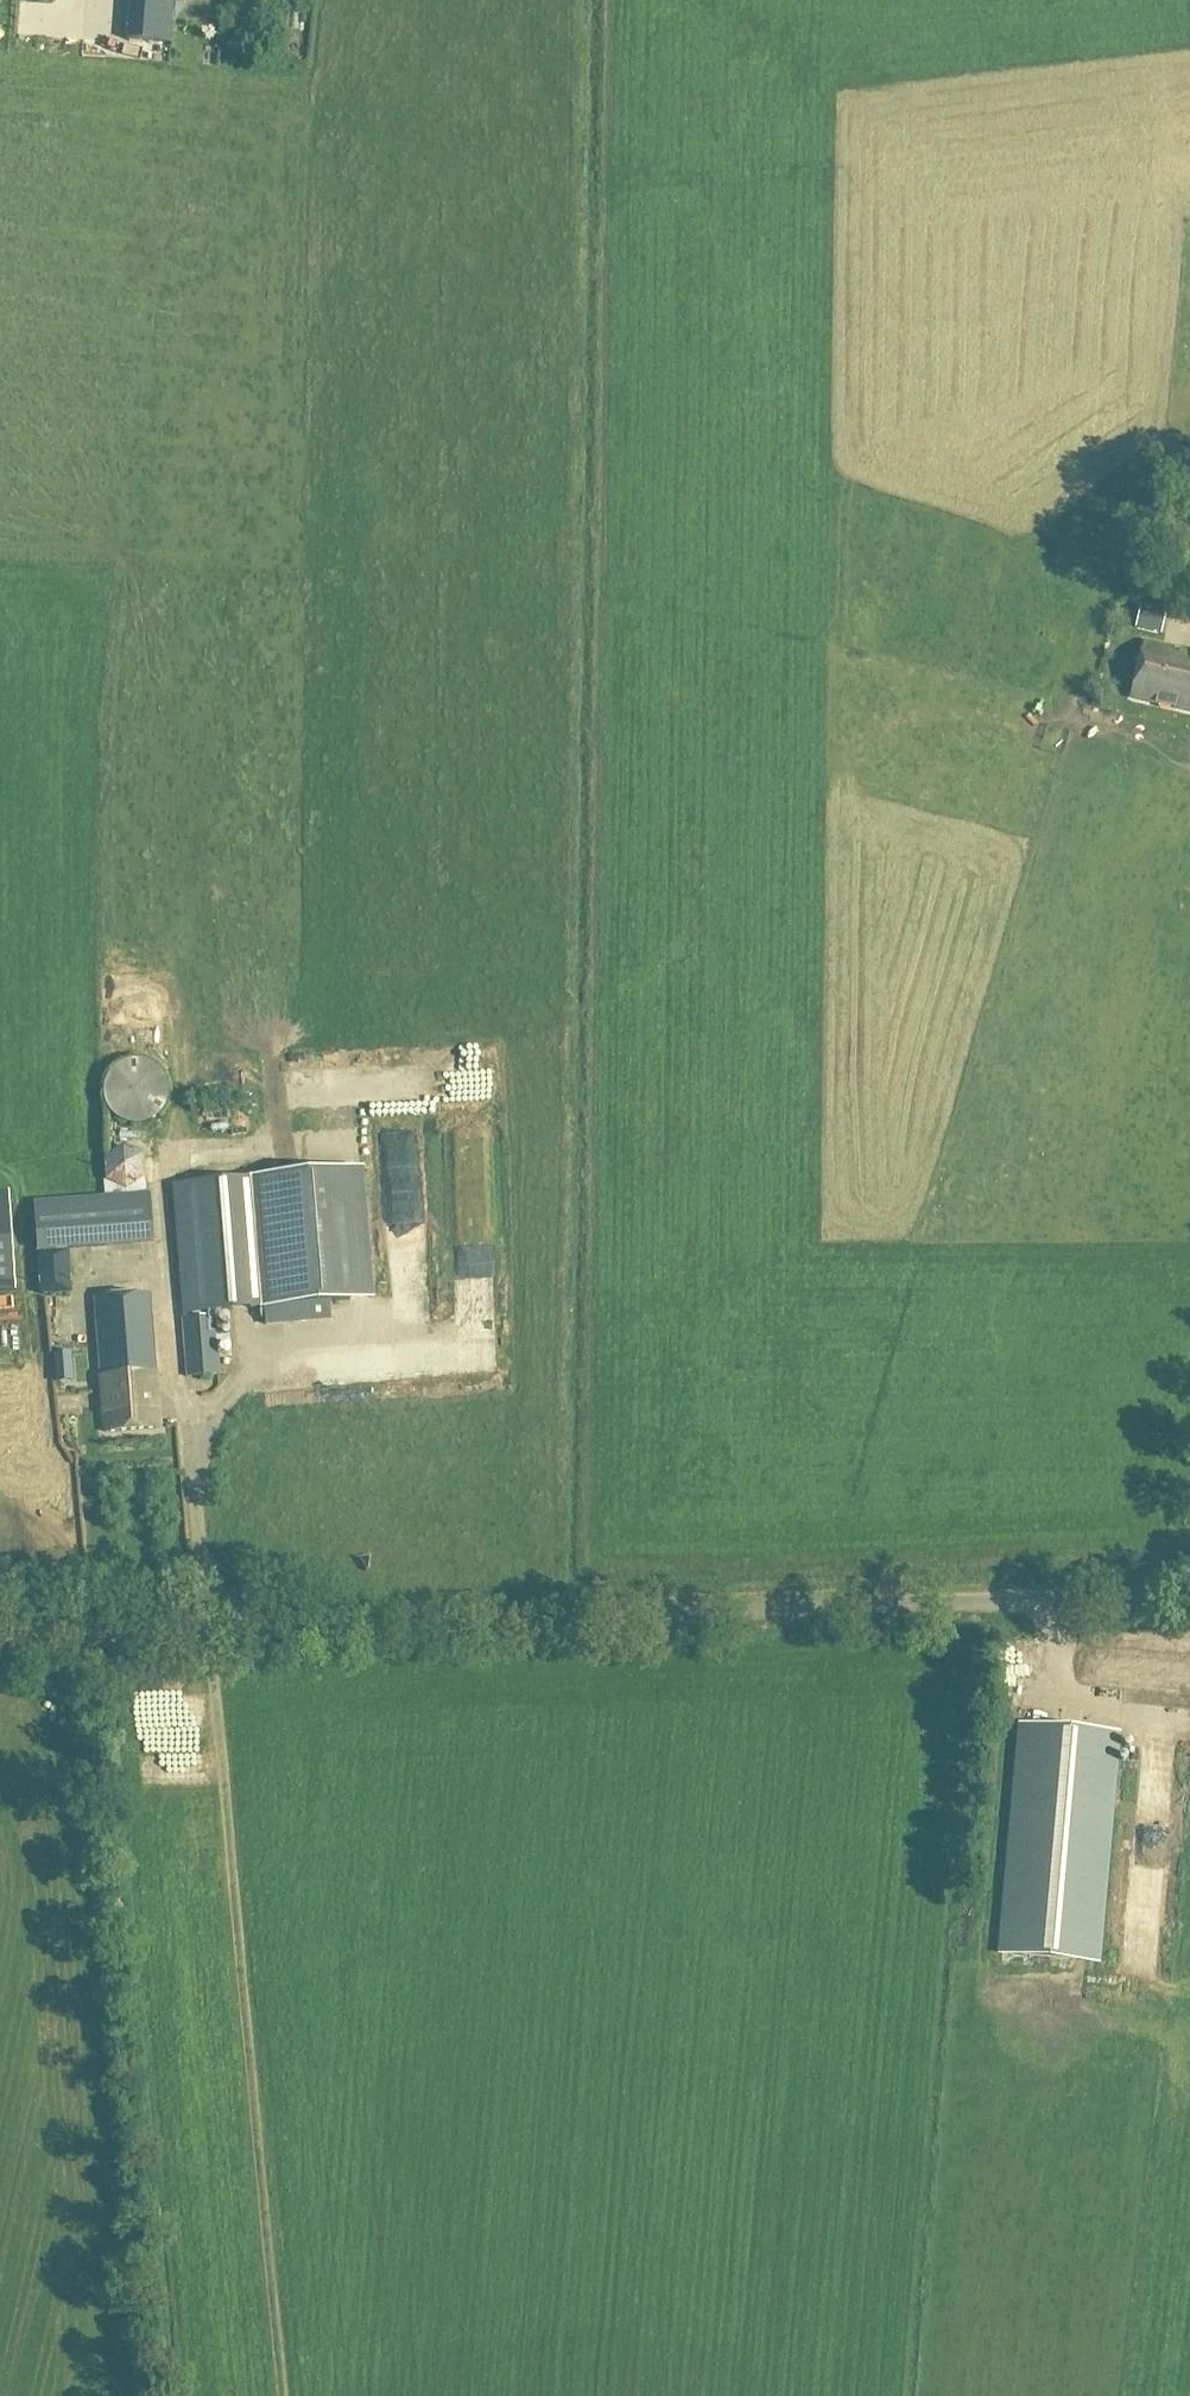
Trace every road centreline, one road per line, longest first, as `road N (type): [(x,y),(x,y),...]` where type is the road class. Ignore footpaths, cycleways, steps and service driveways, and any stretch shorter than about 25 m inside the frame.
road 1 (unclassified): [(1189,1595),(0,1640)]
road 2 (track): [(284,2395),(210,1632)]

